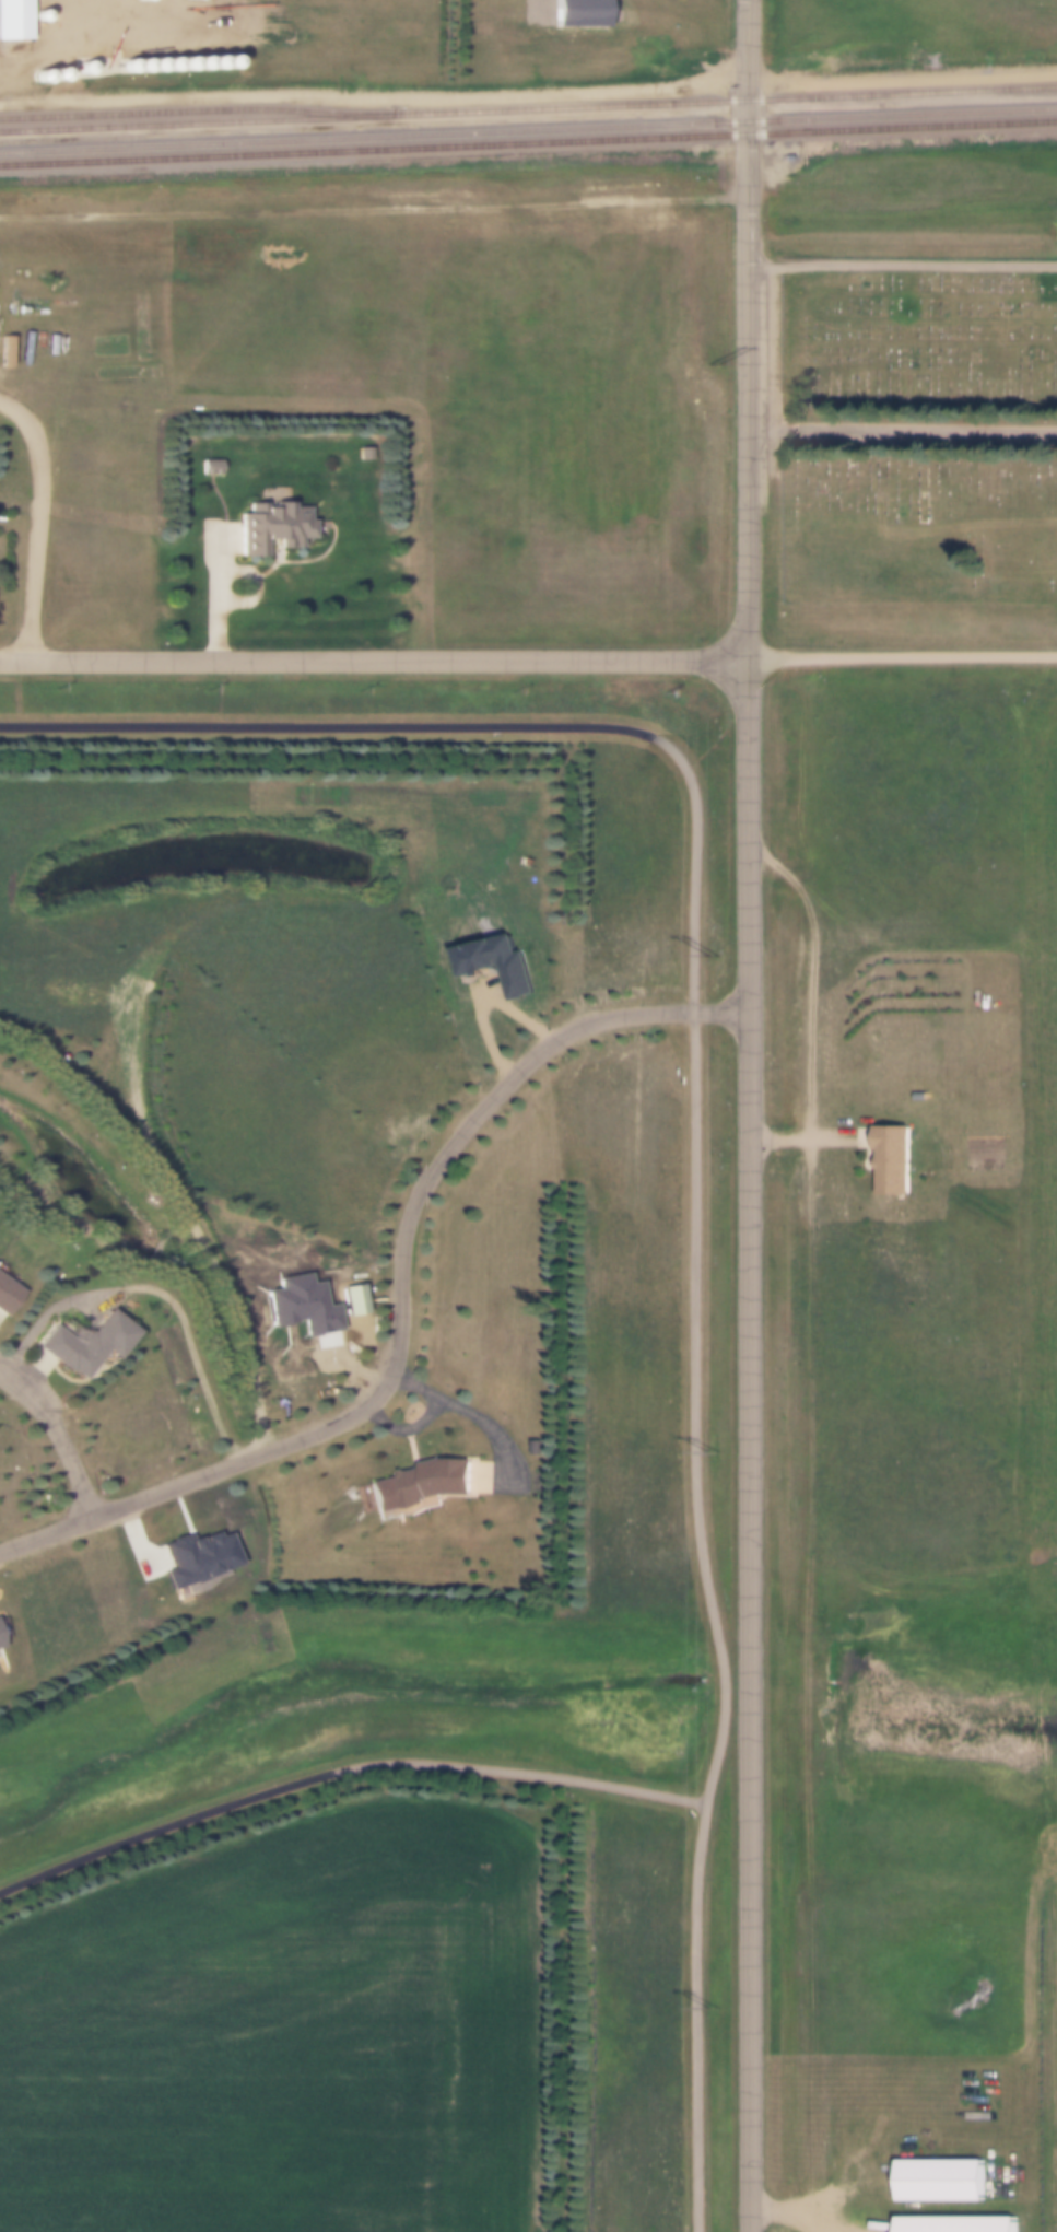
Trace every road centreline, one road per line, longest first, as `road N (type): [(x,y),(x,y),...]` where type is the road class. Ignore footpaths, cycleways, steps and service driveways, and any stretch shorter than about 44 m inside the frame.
road 1 (residential): [(748,2231),(745,433)]
road 2 (residential): [(0,1556),(309,1439),(365,1409),(399,1359),(413,1210),(443,1158),(528,1056),(592,1020),(747,1008)]
road 3 (residential): [(745,658),(0,661)]
road 4 (residential): [(745,433),(748,0)]
road 5 (track): [(747,842),(785,870),(817,923),(808,1138)]
road 6 (residential): [(0,404),(32,433),(40,466),(27,661)]
road 7 (residential): [(0,1368),(54,1426),(98,1520)]

